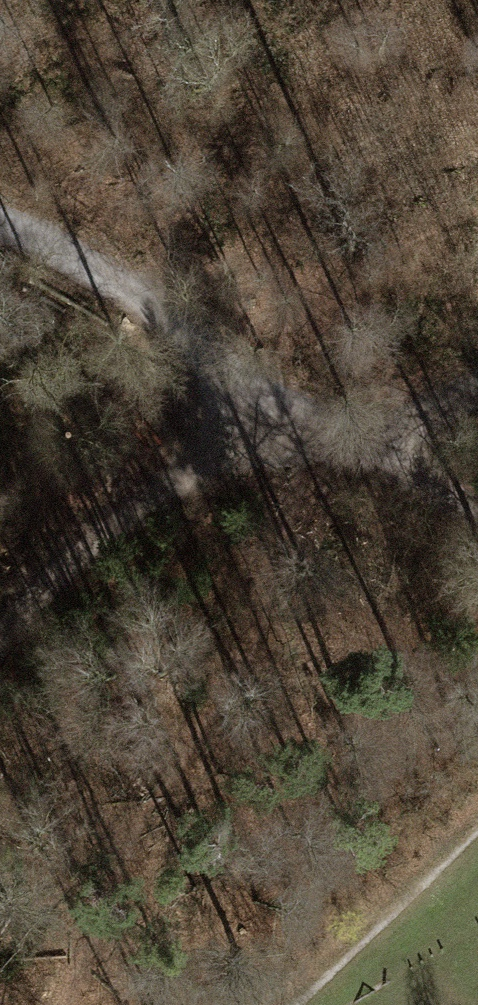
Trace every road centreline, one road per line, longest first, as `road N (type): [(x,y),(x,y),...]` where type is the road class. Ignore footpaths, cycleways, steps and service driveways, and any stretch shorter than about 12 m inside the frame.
road 1 (track): [(368,445),(284,408),(93,264),(0,228)]
road 2 (track): [(284,408),(124,518),(48,580),(0,634)]
road 3 (track): [(297,1004),(477,830)]
road 4 (track): [(477,517),(368,445)]
road 5 (track): [(368,445),(477,388)]

